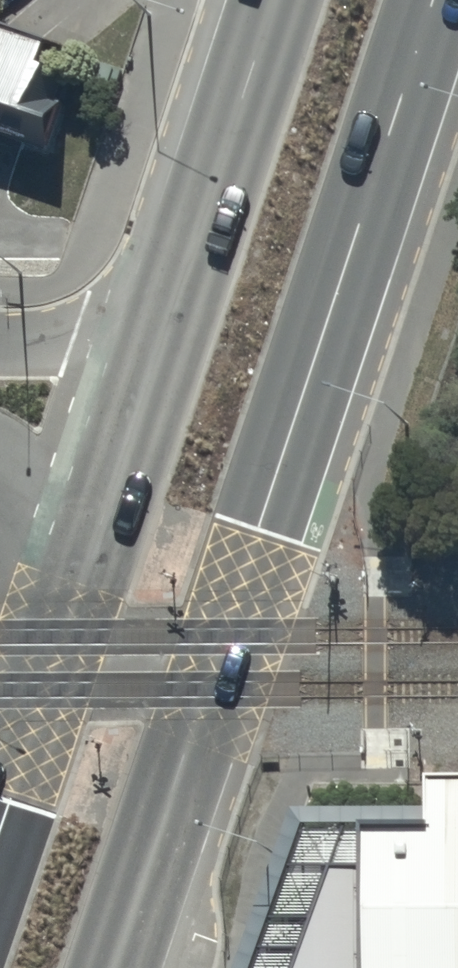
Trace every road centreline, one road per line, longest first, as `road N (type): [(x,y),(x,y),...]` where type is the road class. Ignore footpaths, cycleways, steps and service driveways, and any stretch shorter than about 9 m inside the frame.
road 1 (trunk): [(430,0),(113,967)]
road 2 (trunk): [(155,370),(274,0)]
road 3 (trunk): [(0,834),(101,524)]
road 4 (trunk): [(101,524),(155,370)]
road 5 (unclassified): [(0,380),(155,370)]

